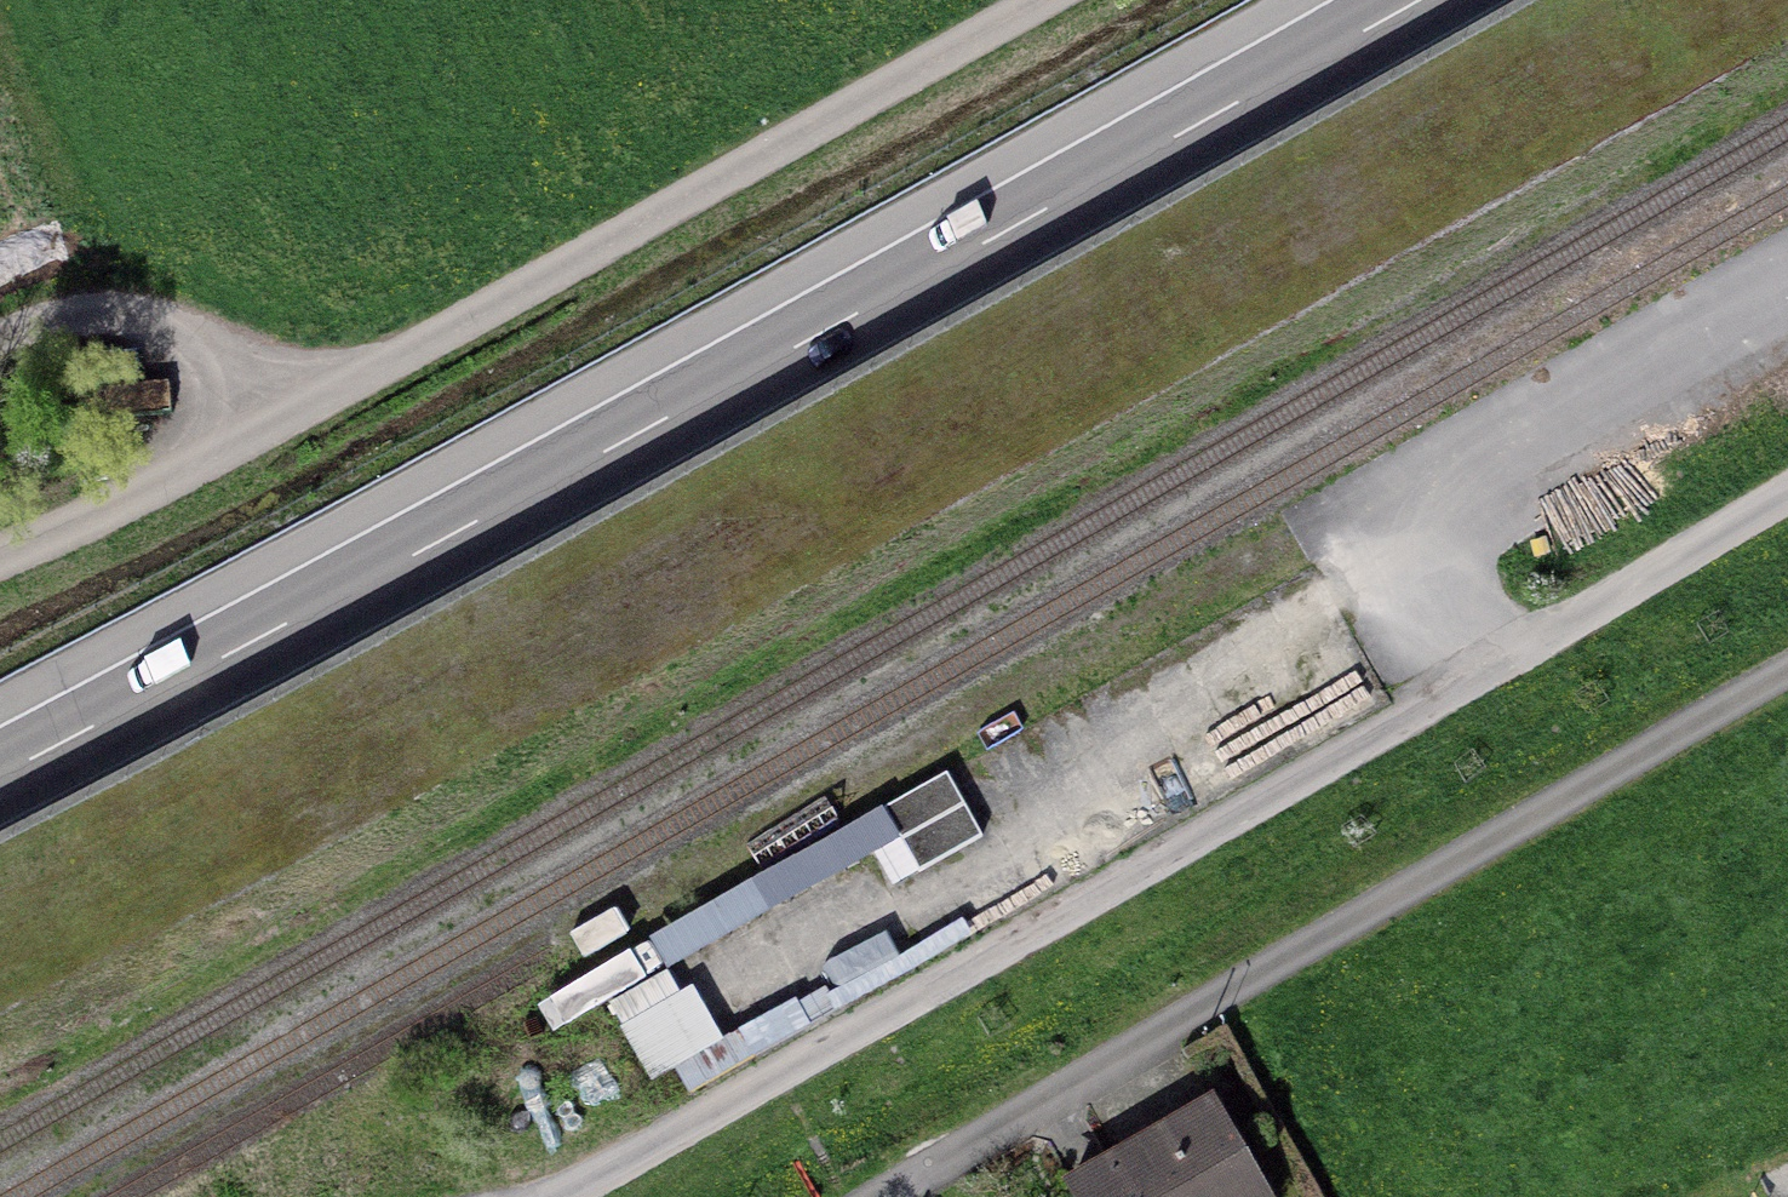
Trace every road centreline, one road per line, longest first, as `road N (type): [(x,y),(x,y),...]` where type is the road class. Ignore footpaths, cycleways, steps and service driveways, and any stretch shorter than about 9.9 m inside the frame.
road 1 (motorway): [(0,921),(680,561),(1677,0)]
road 2 (motorway): [(1418,0),(606,454),(0,776)]
road 3 (residential): [(1787,492),(1057,917),(550,1196)]
road 4 (unclassified): [(0,555),(255,439),(1040,0)]
road 5 (residential): [(1787,666),(869,1196)]
road 6 (track): [(0,339),(101,311),(194,356),(255,439)]

